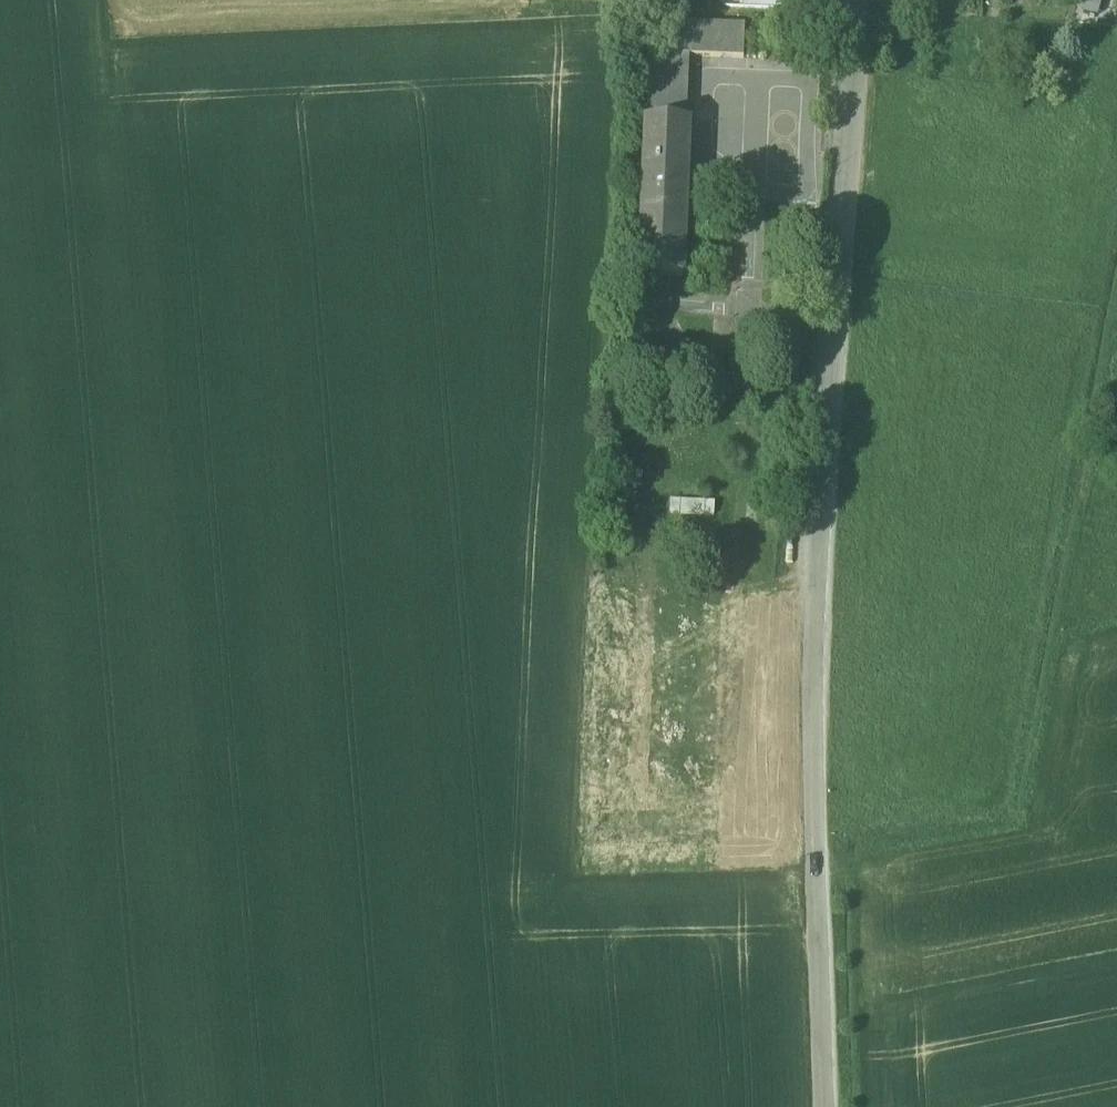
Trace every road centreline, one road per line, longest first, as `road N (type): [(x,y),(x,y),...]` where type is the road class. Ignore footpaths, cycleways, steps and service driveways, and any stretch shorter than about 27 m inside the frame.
road 1 (unclassified): [(825,1106),(811,619),(850,0)]

